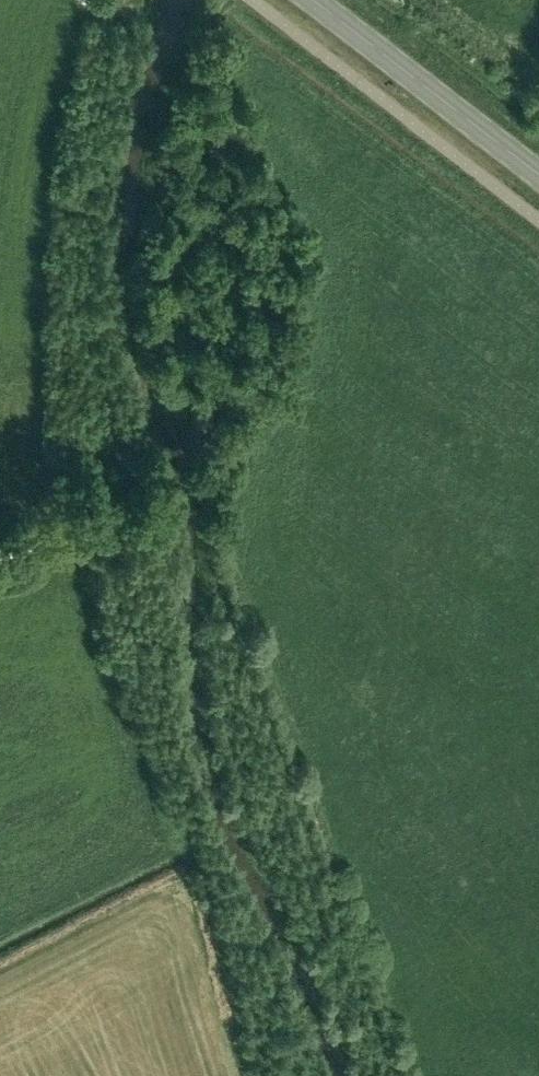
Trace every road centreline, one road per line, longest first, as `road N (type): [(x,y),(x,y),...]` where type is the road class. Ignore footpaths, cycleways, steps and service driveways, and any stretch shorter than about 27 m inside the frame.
road 1 (secondary): [(538,174),(312,0)]

